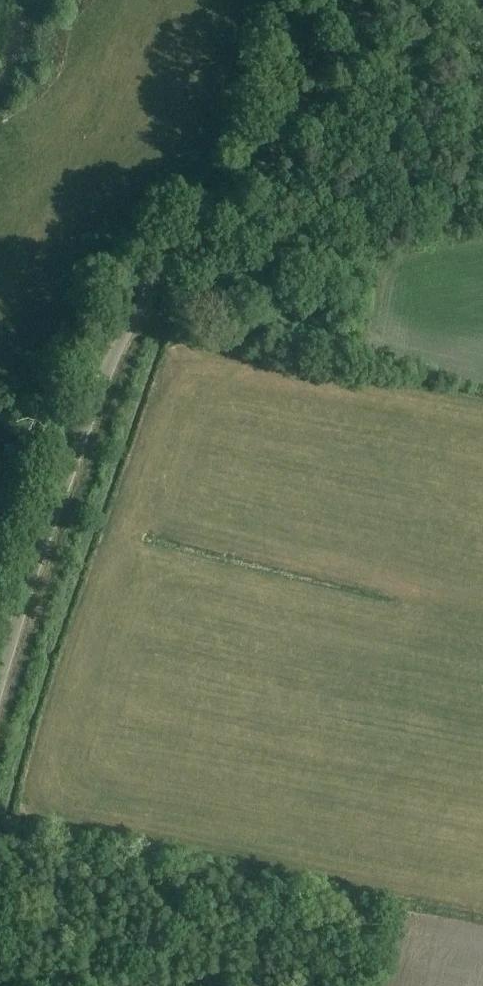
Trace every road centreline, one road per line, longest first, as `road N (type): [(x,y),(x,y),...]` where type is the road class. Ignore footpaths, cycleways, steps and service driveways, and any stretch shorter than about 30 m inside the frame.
road 1 (unclassified): [(0,677),(124,335),(147,295),(293,133),(370,0)]

